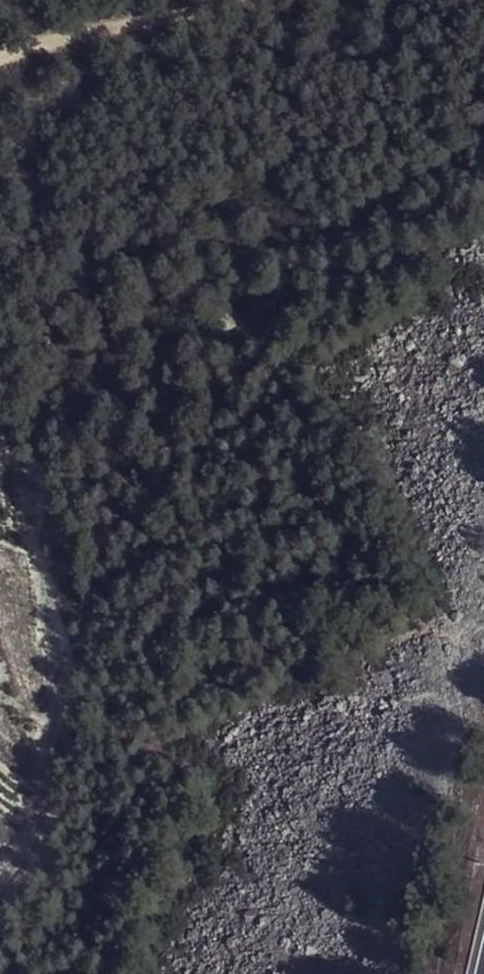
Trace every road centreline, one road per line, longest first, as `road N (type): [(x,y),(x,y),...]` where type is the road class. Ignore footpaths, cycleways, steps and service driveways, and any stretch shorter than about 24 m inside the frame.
road 1 (track): [(228,0),(0,61)]

